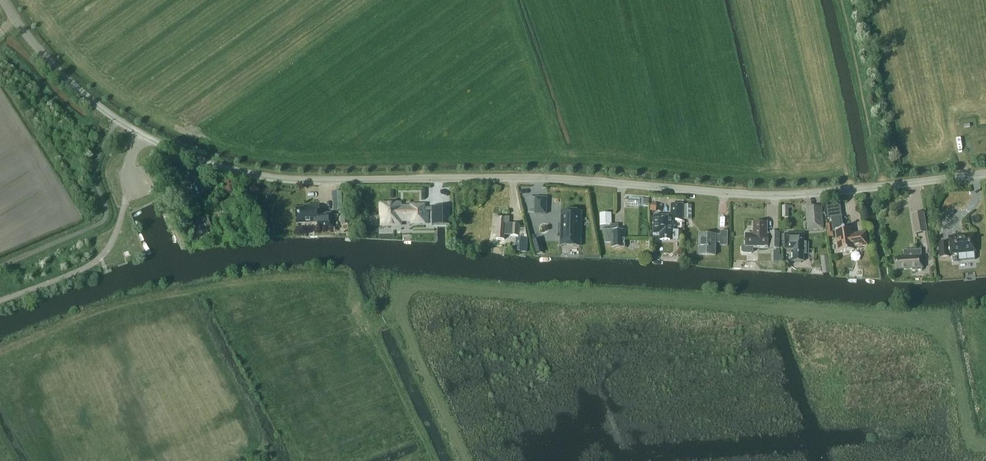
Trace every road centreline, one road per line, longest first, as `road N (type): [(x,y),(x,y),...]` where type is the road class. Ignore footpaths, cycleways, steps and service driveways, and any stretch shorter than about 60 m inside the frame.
road 1 (unclassified): [(985,175),(781,197),(492,178),(300,183),(237,176),(120,120),(40,51),(3,0)]

